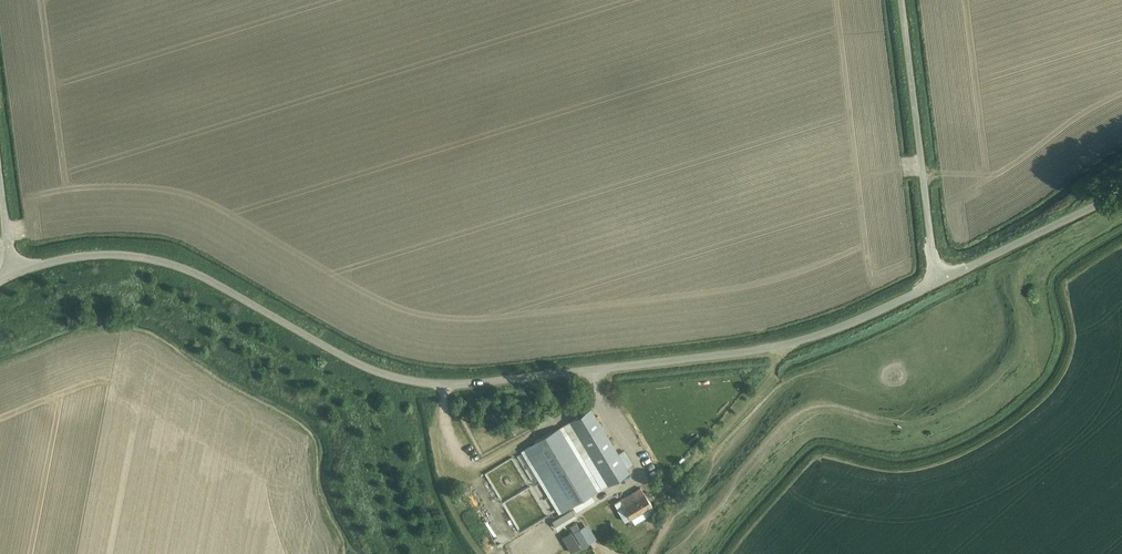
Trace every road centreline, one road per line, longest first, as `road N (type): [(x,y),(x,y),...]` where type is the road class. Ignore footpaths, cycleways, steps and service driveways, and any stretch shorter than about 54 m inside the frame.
road 1 (unclassified): [(14,274),(123,258),(191,273),(387,378),(461,388),(777,347),(938,282)]
road 2 (unclassified): [(938,282),(903,0)]
road 3 (unclassified): [(938,282),(1121,193)]

